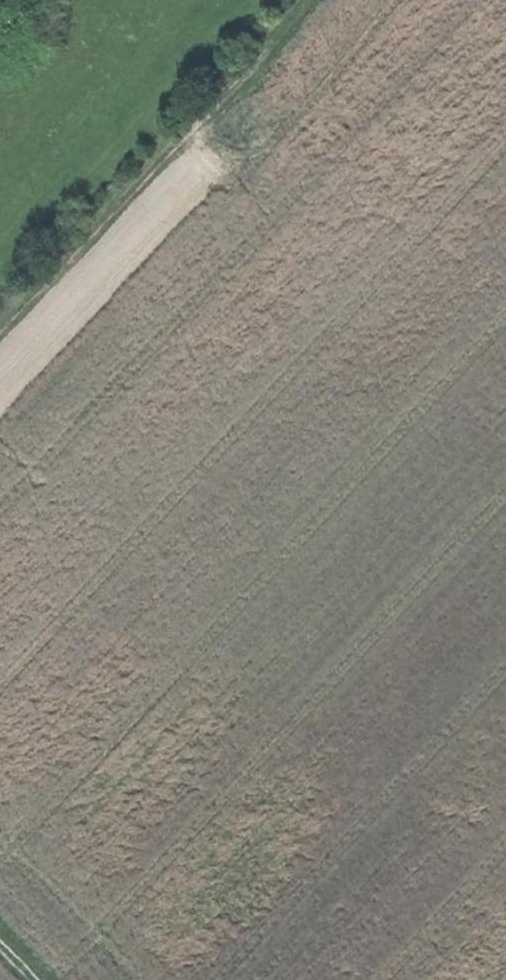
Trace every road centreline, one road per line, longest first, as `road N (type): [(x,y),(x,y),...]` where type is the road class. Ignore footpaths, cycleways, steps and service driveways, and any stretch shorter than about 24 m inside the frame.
road 1 (track): [(0,322),(171,154),(311,0)]

